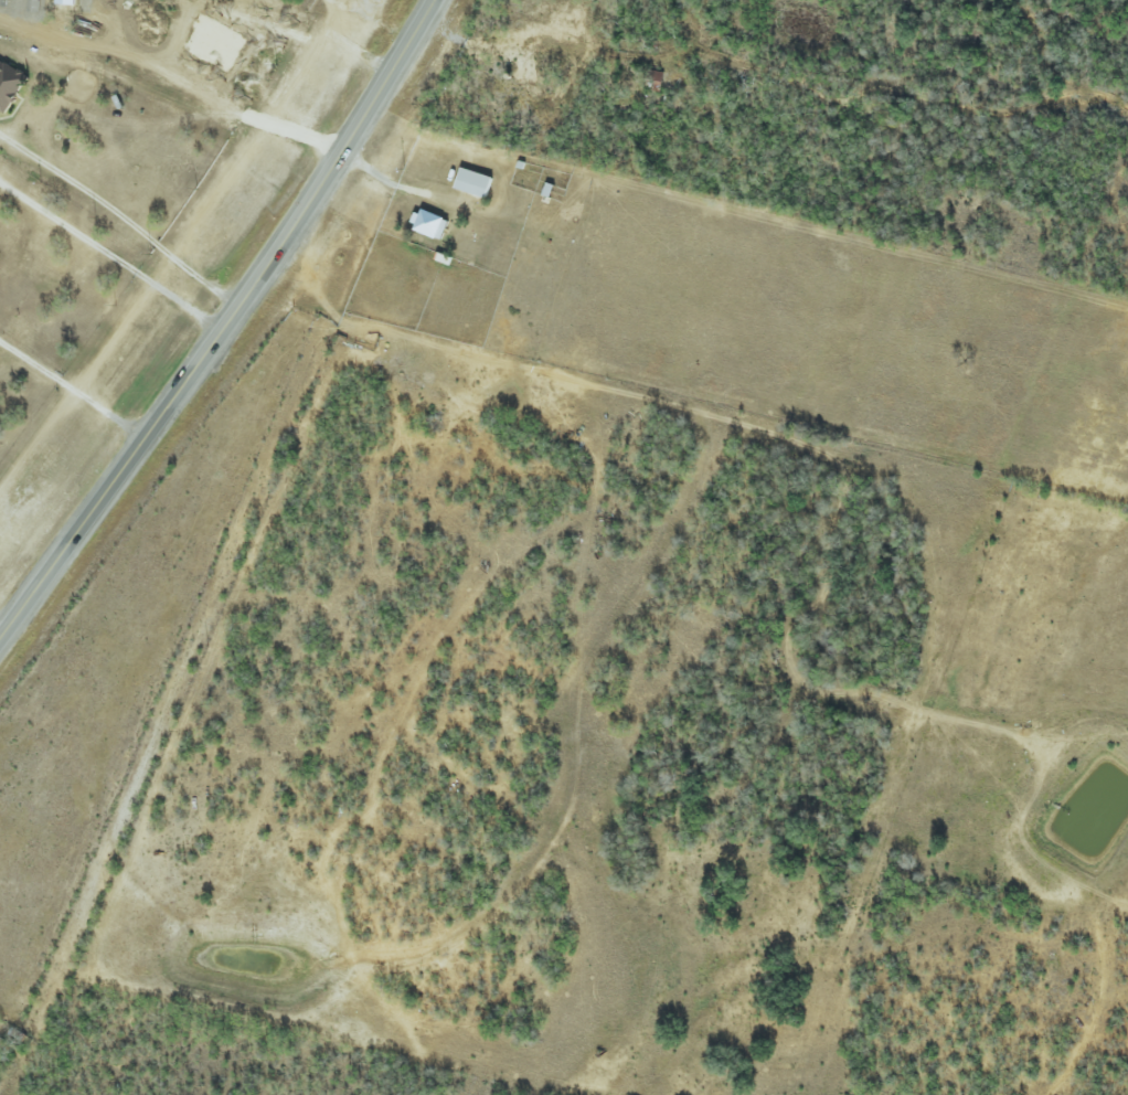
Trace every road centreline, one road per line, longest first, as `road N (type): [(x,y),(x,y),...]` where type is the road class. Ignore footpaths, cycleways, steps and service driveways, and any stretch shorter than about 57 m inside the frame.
road 1 (trunk): [(424,24),(216,350),(0,647)]

